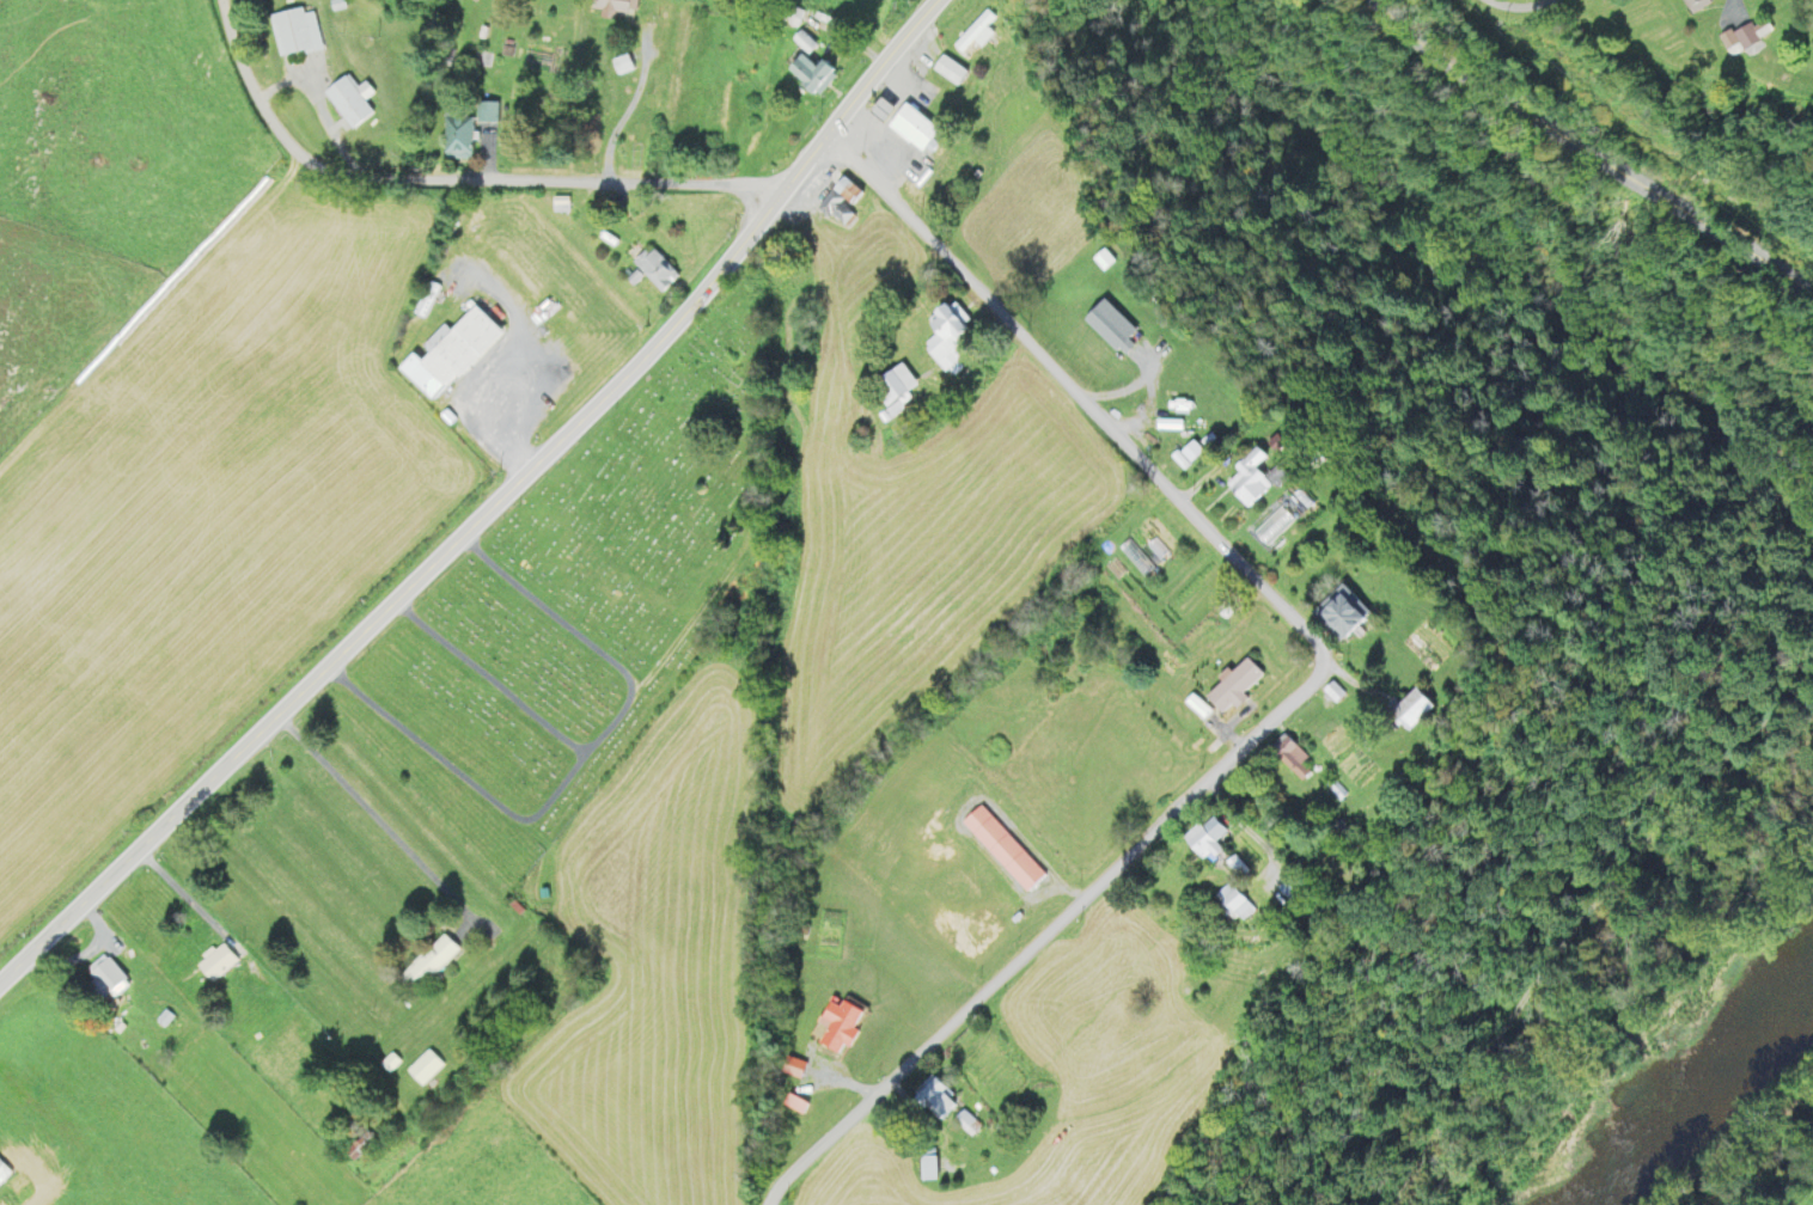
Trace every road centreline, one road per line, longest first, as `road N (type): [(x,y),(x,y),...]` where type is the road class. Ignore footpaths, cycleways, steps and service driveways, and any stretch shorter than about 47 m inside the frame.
road 1 (residential): [(771,1204),(787,1174),(1300,675),(1301,646),(826,140)]
road 2 (primary): [(0,987),(569,438)]
road 3 (residential): [(771,204),(726,184),(323,169),(257,96),(225,0)]
road 4 (primary): [(569,438),(673,329),(953,0)]
road 5 (residential): [(1812,300),(1385,17),(1375,0)]

